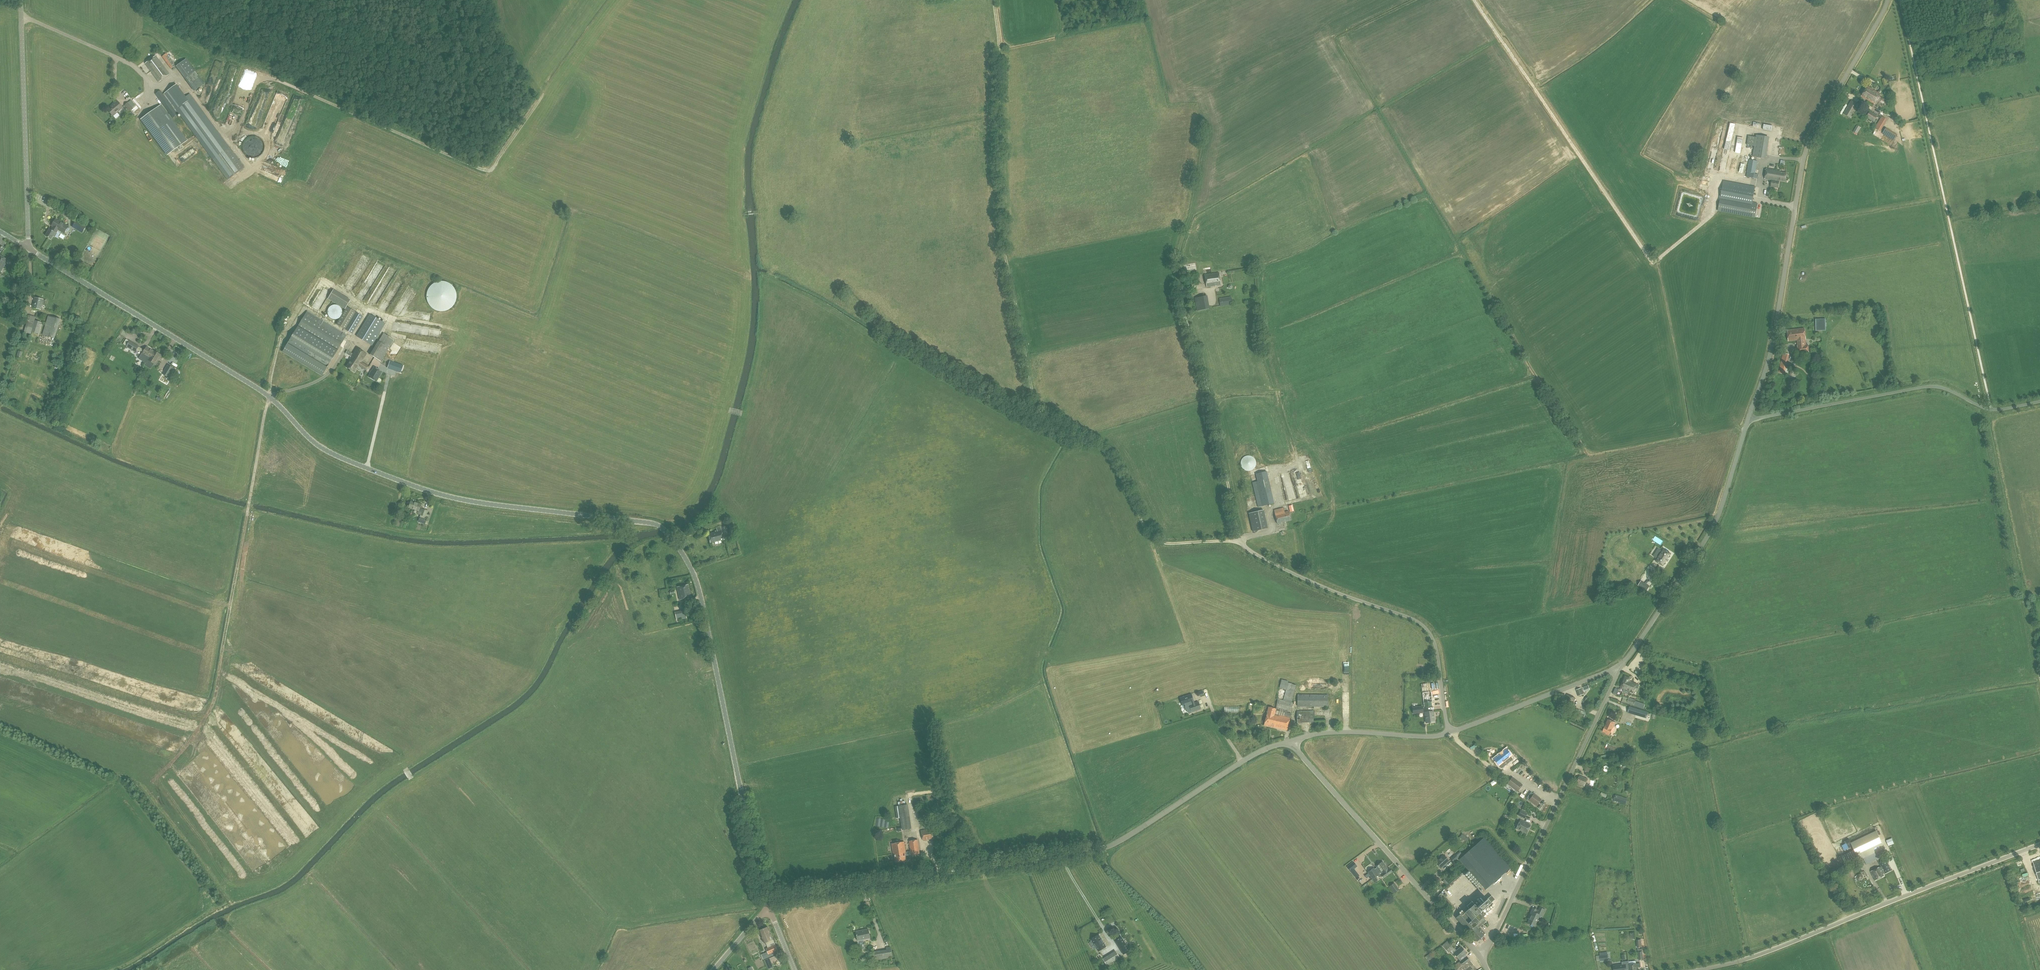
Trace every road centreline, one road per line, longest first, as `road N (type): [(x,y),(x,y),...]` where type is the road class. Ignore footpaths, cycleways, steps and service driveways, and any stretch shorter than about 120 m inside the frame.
road 1 (tertiary): [(769,906),(701,589),(673,536),(654,524),(459,500),(331,454),(269,395),(29,249)]
road 2 (unclassified): [(769,906),(776,898),(1100,850),(1242,761),(1289,742)]
road 3 (track): [(1796,207),(1761,201),(1761,185),(1716,176),(1711,214),(1652,262),(1475,0)]
road 4 (unclassified): [(1749,416),(1771,355),(1809,143),(1888,0)]
road 5 (unclassified): [(1699,969),(1749,958),(2039,844)]
road 6 (unclassified): [(1479,953),(1621,666)]
road 7 (unclassified): [(1449,732),(1437,650),(1421,624),(1292,573),(1239,540)]
road 8 (track): [(211,701),(269,395)]
road 9 (unclassified): [(1749,416),(1931,386),(1991,409),(2039,401)]
road 10 (unclassified): [(1479,953),(1289,742)]
road 11 (unclassified): [(1621,666),(1714,525),(1749,416)]
road 12 (unclassified): [(29,249),(21,0)]
road 13 (unclassified): [(1449,732),(1621,666)]
road 14 (unclassified): [(1289,742),(1329,733),(1449,732)]
road 15 (track): [(1944,198),(1793,224)]

